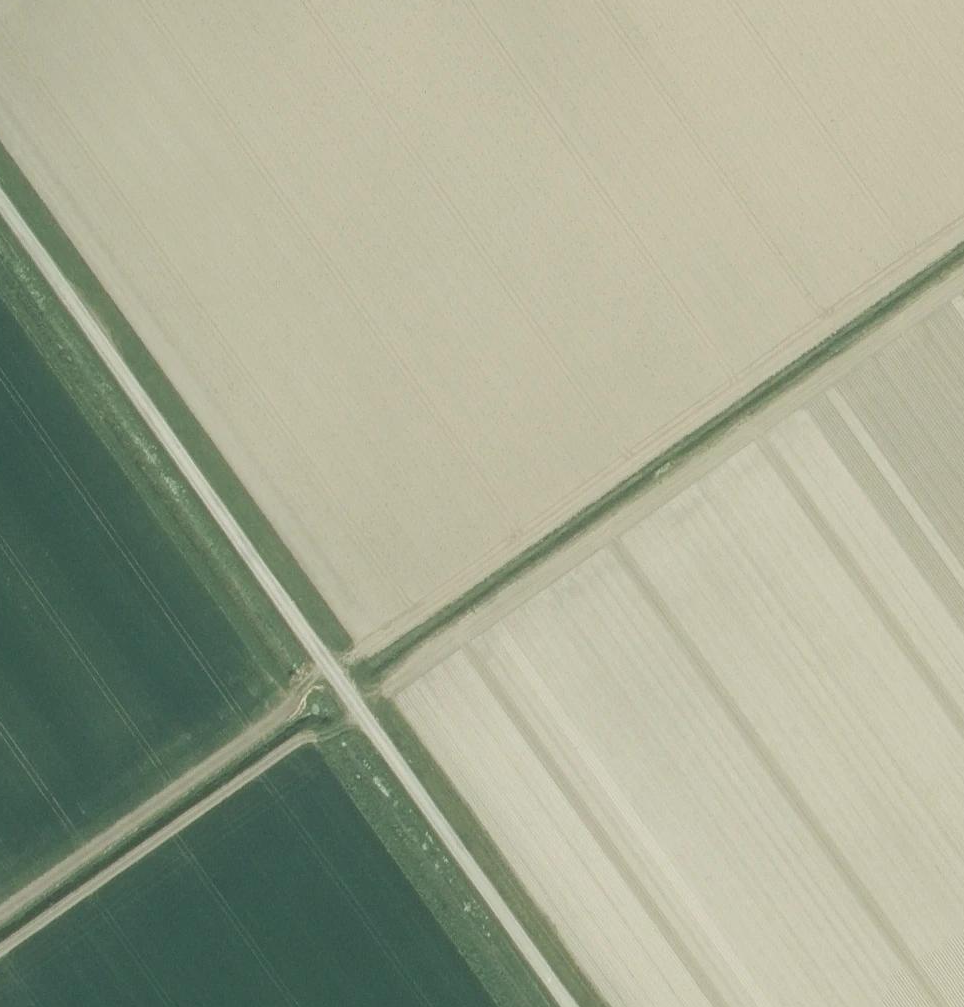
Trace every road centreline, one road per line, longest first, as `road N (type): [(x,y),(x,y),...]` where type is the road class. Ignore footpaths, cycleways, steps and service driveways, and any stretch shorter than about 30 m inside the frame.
road 1 (unclassified): [(0,201),(569,1006)]

